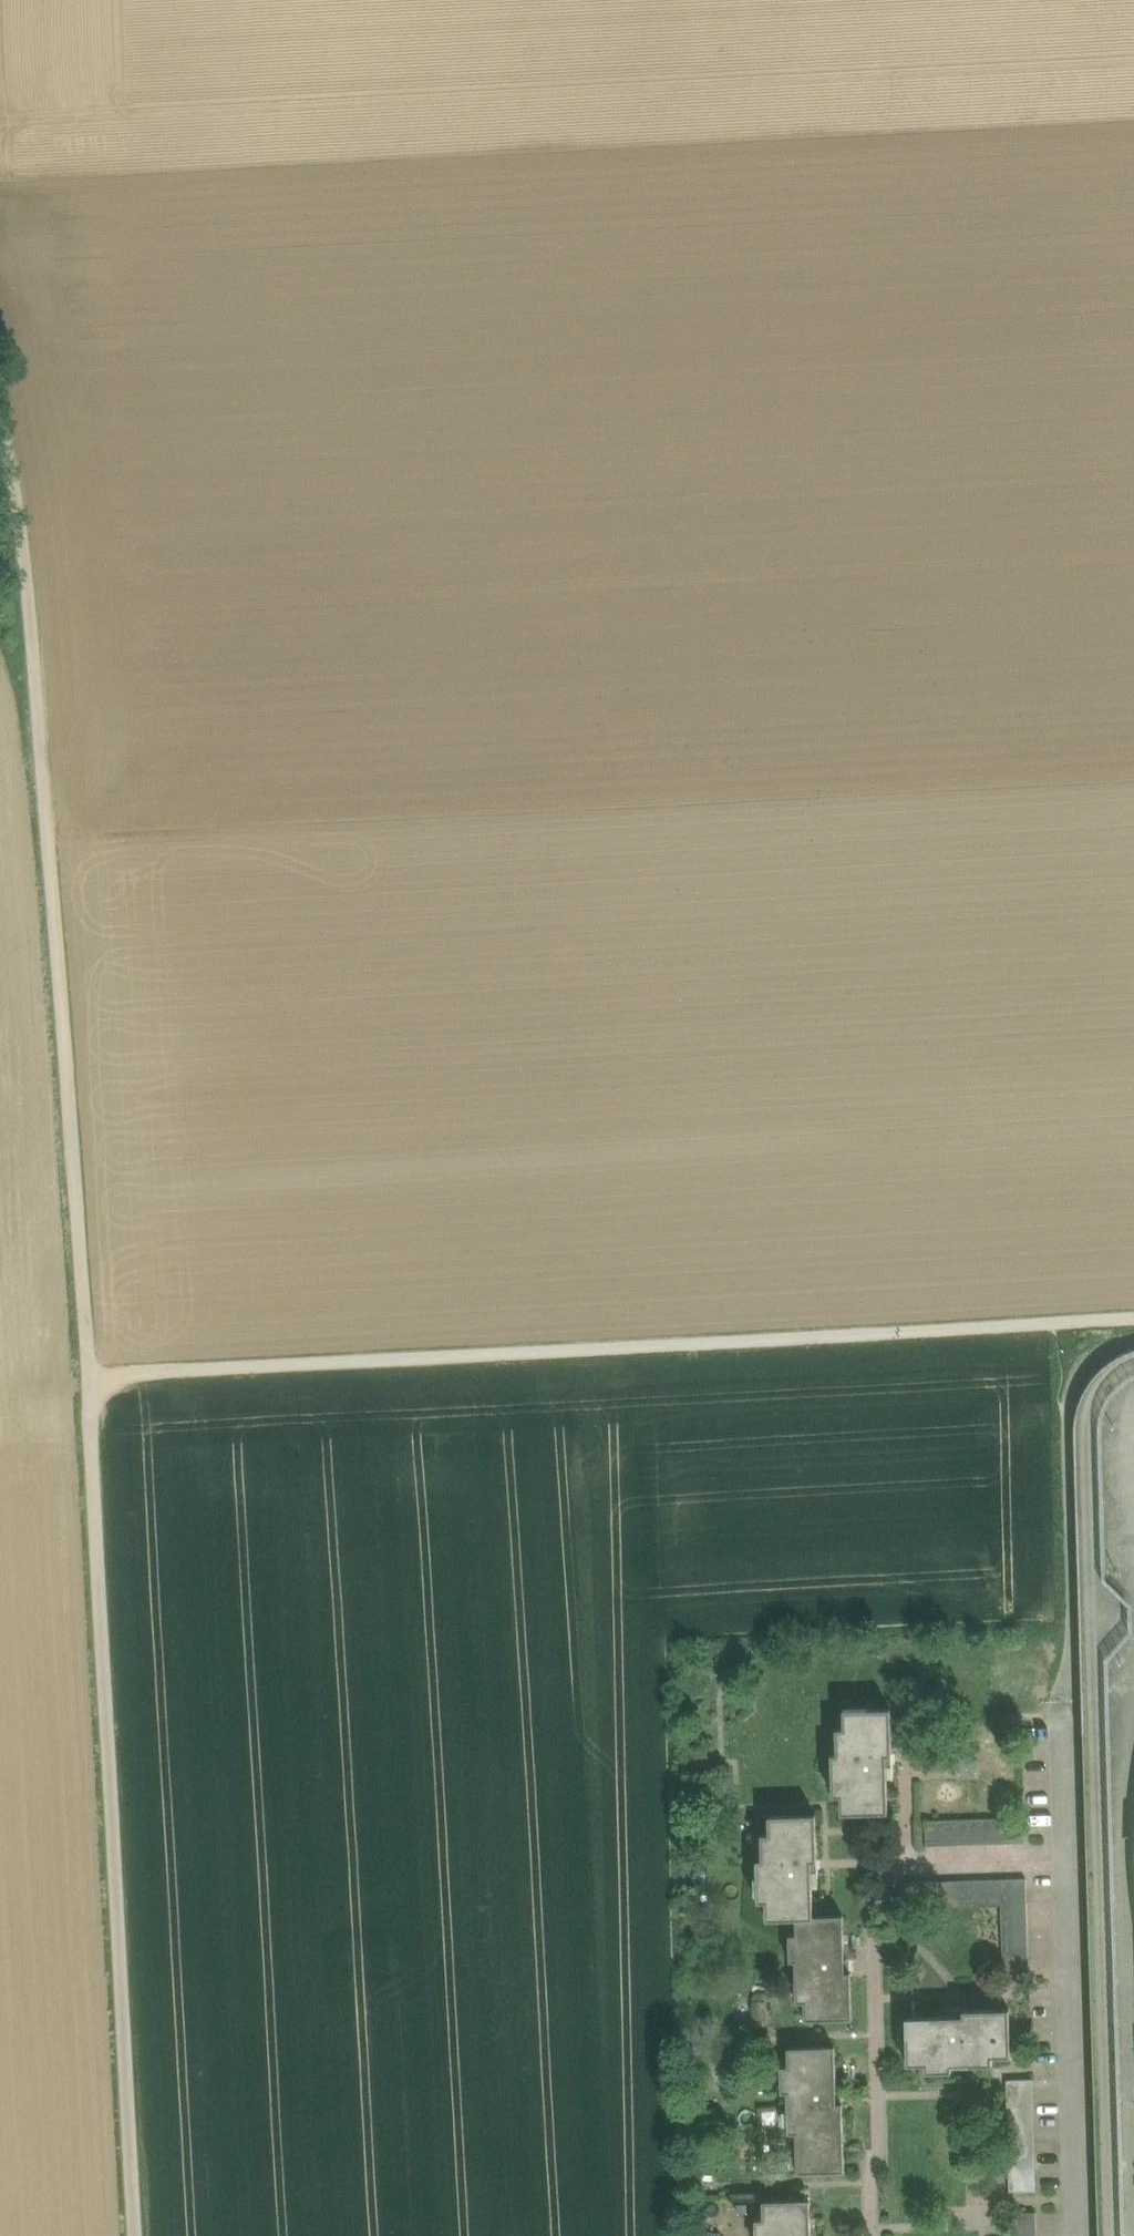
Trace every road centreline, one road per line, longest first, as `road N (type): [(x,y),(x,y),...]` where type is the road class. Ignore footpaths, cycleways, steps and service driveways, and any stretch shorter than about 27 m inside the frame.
road 1 (track): [(0,366),(19,436),(59,842),(135,2235)]
road 2 (track): [(1133,1320),(91,1376)]

